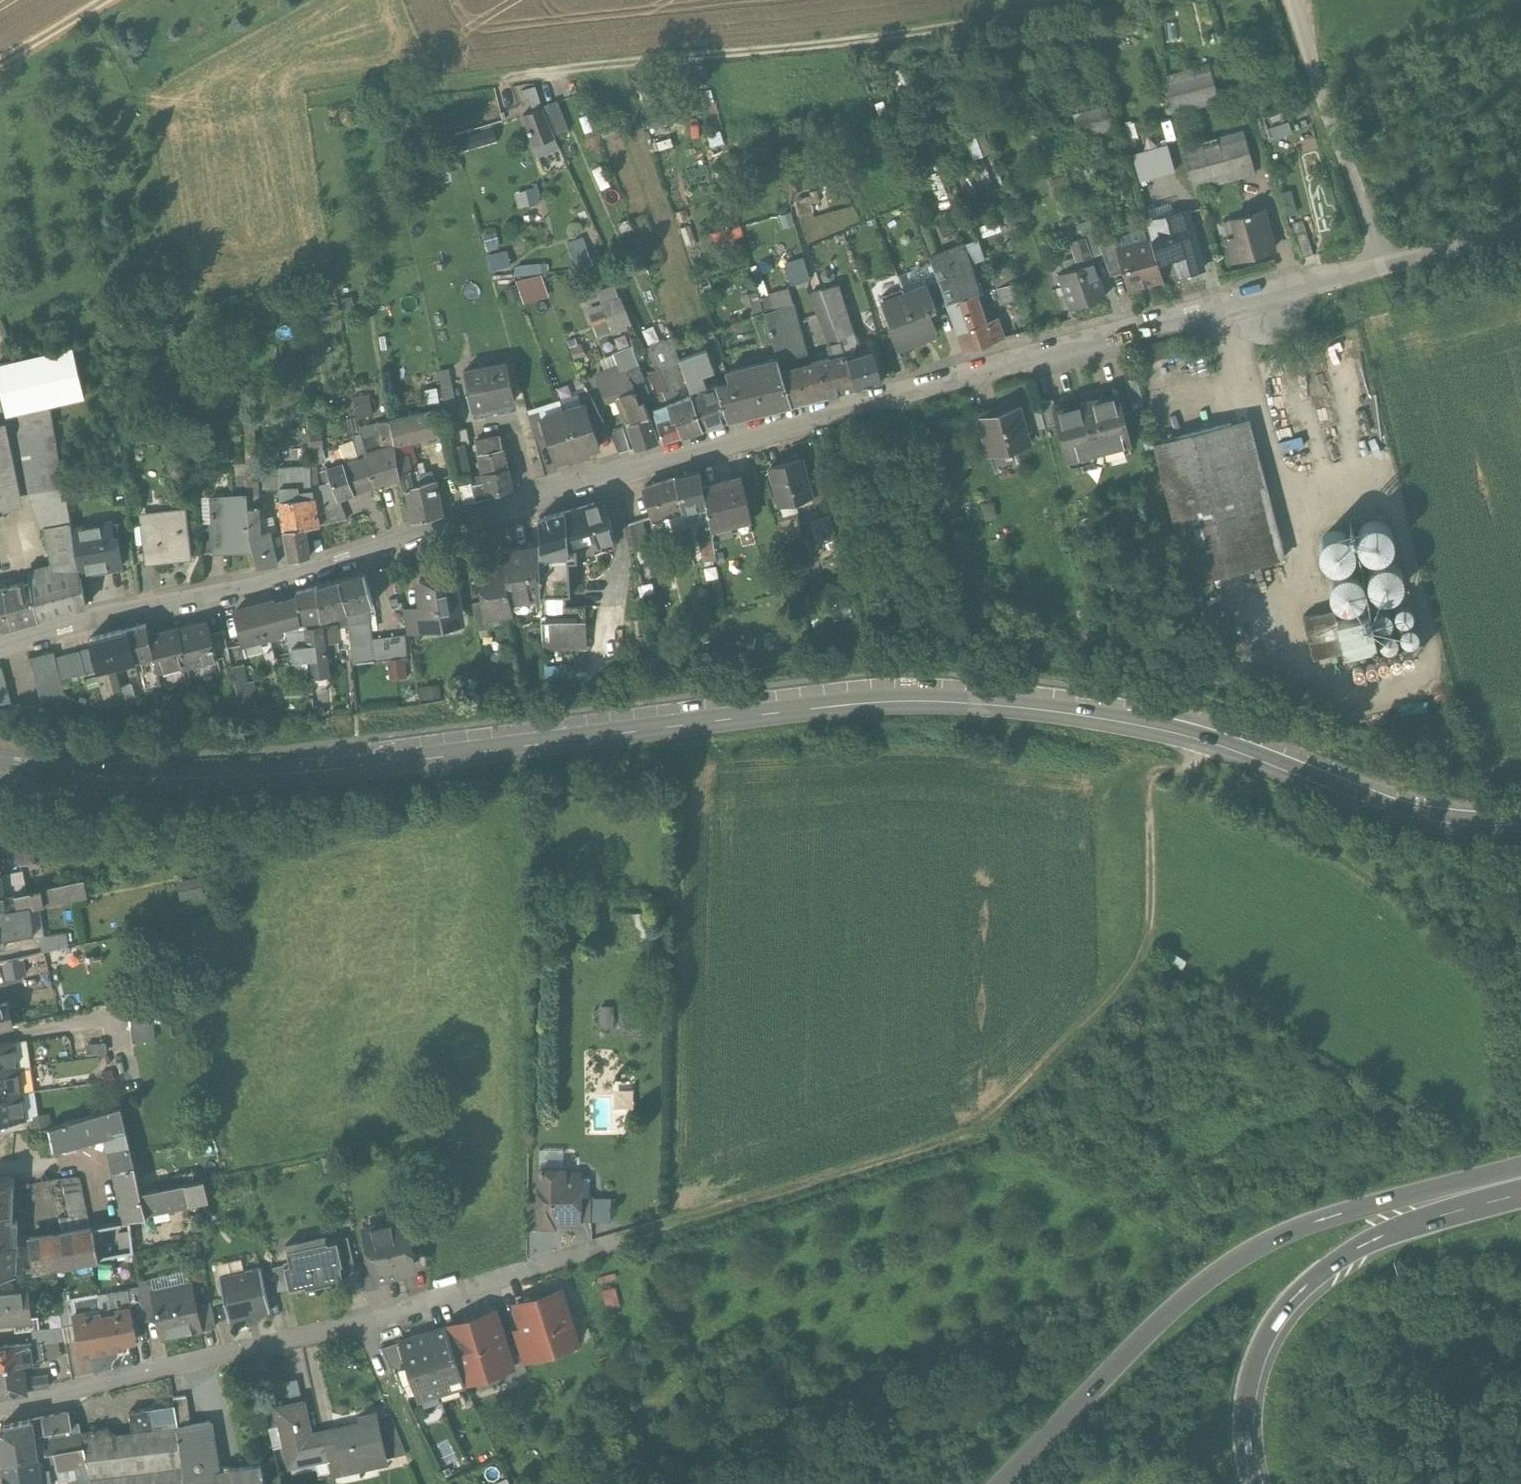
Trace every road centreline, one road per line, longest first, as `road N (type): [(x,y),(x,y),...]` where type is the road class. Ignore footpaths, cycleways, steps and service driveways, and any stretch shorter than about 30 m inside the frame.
road 1 (residential): [(0,647),(1371,268)]
road 2 (tertiary): [(1520,822),(1410,817),(1196,741),(1058,715),(937,704),(825,709),(380,768),(169,782)]
road 3 (track): [(1196,741),(1191,766),(1159,773),(1154,782),(1164,895),(1141,964),(983,1123),(609,1244)]
road 4 (motorway): [(1520,1168),(1331,1219),(1252,1253),(1167,1320),(1004,1483)]
road 5 (residential): [(97,1387),(363,1324),(609,1244)]
road 6 (motorway): [(1252,1483),(1247,1394),(1264,1344),(1288,1307),(1363,1249),(1520,1196)]
road 7 (track): [(1520,228),(1371,268),(1282,0)]
road 8 (track): [(1191,766),(1394,878)]
road 9 (tertiary): [(169,782),(0,760)]
road 10 (tertiary): [(0,779),(169,782)]

